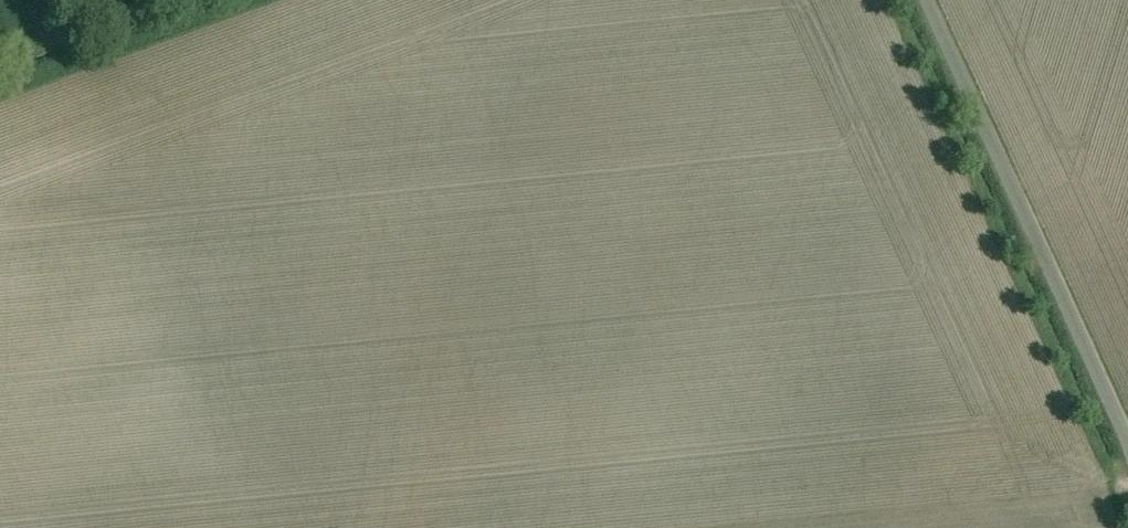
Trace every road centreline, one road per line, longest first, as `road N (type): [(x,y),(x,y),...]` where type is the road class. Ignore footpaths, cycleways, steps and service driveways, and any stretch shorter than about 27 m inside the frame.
road 1 (unclassified): [(1127,429),(928,0)]

